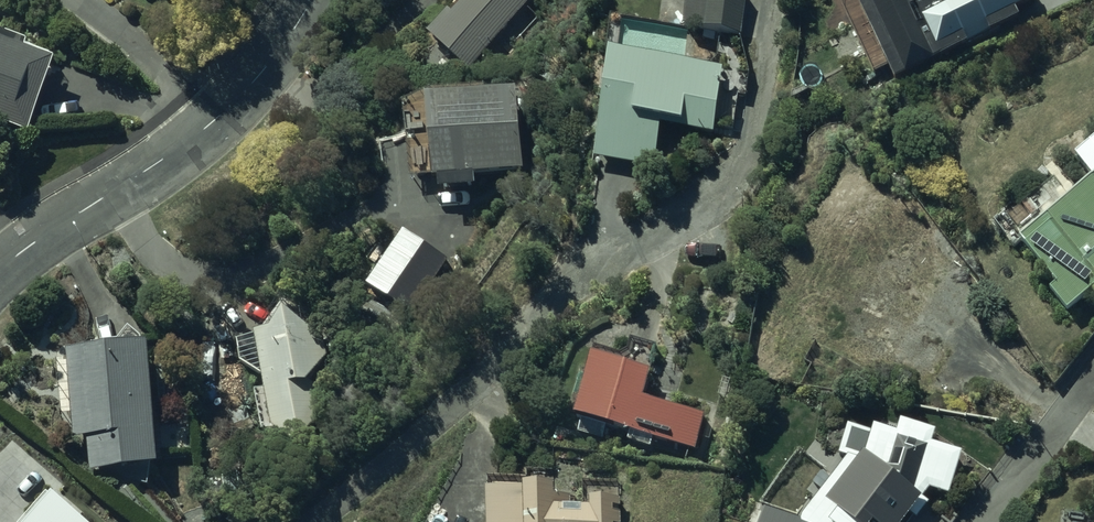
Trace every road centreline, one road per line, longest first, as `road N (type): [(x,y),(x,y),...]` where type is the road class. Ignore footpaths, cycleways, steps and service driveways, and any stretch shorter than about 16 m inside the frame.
road 1 (residential): [(312,0),(227,112),(0,271)]

